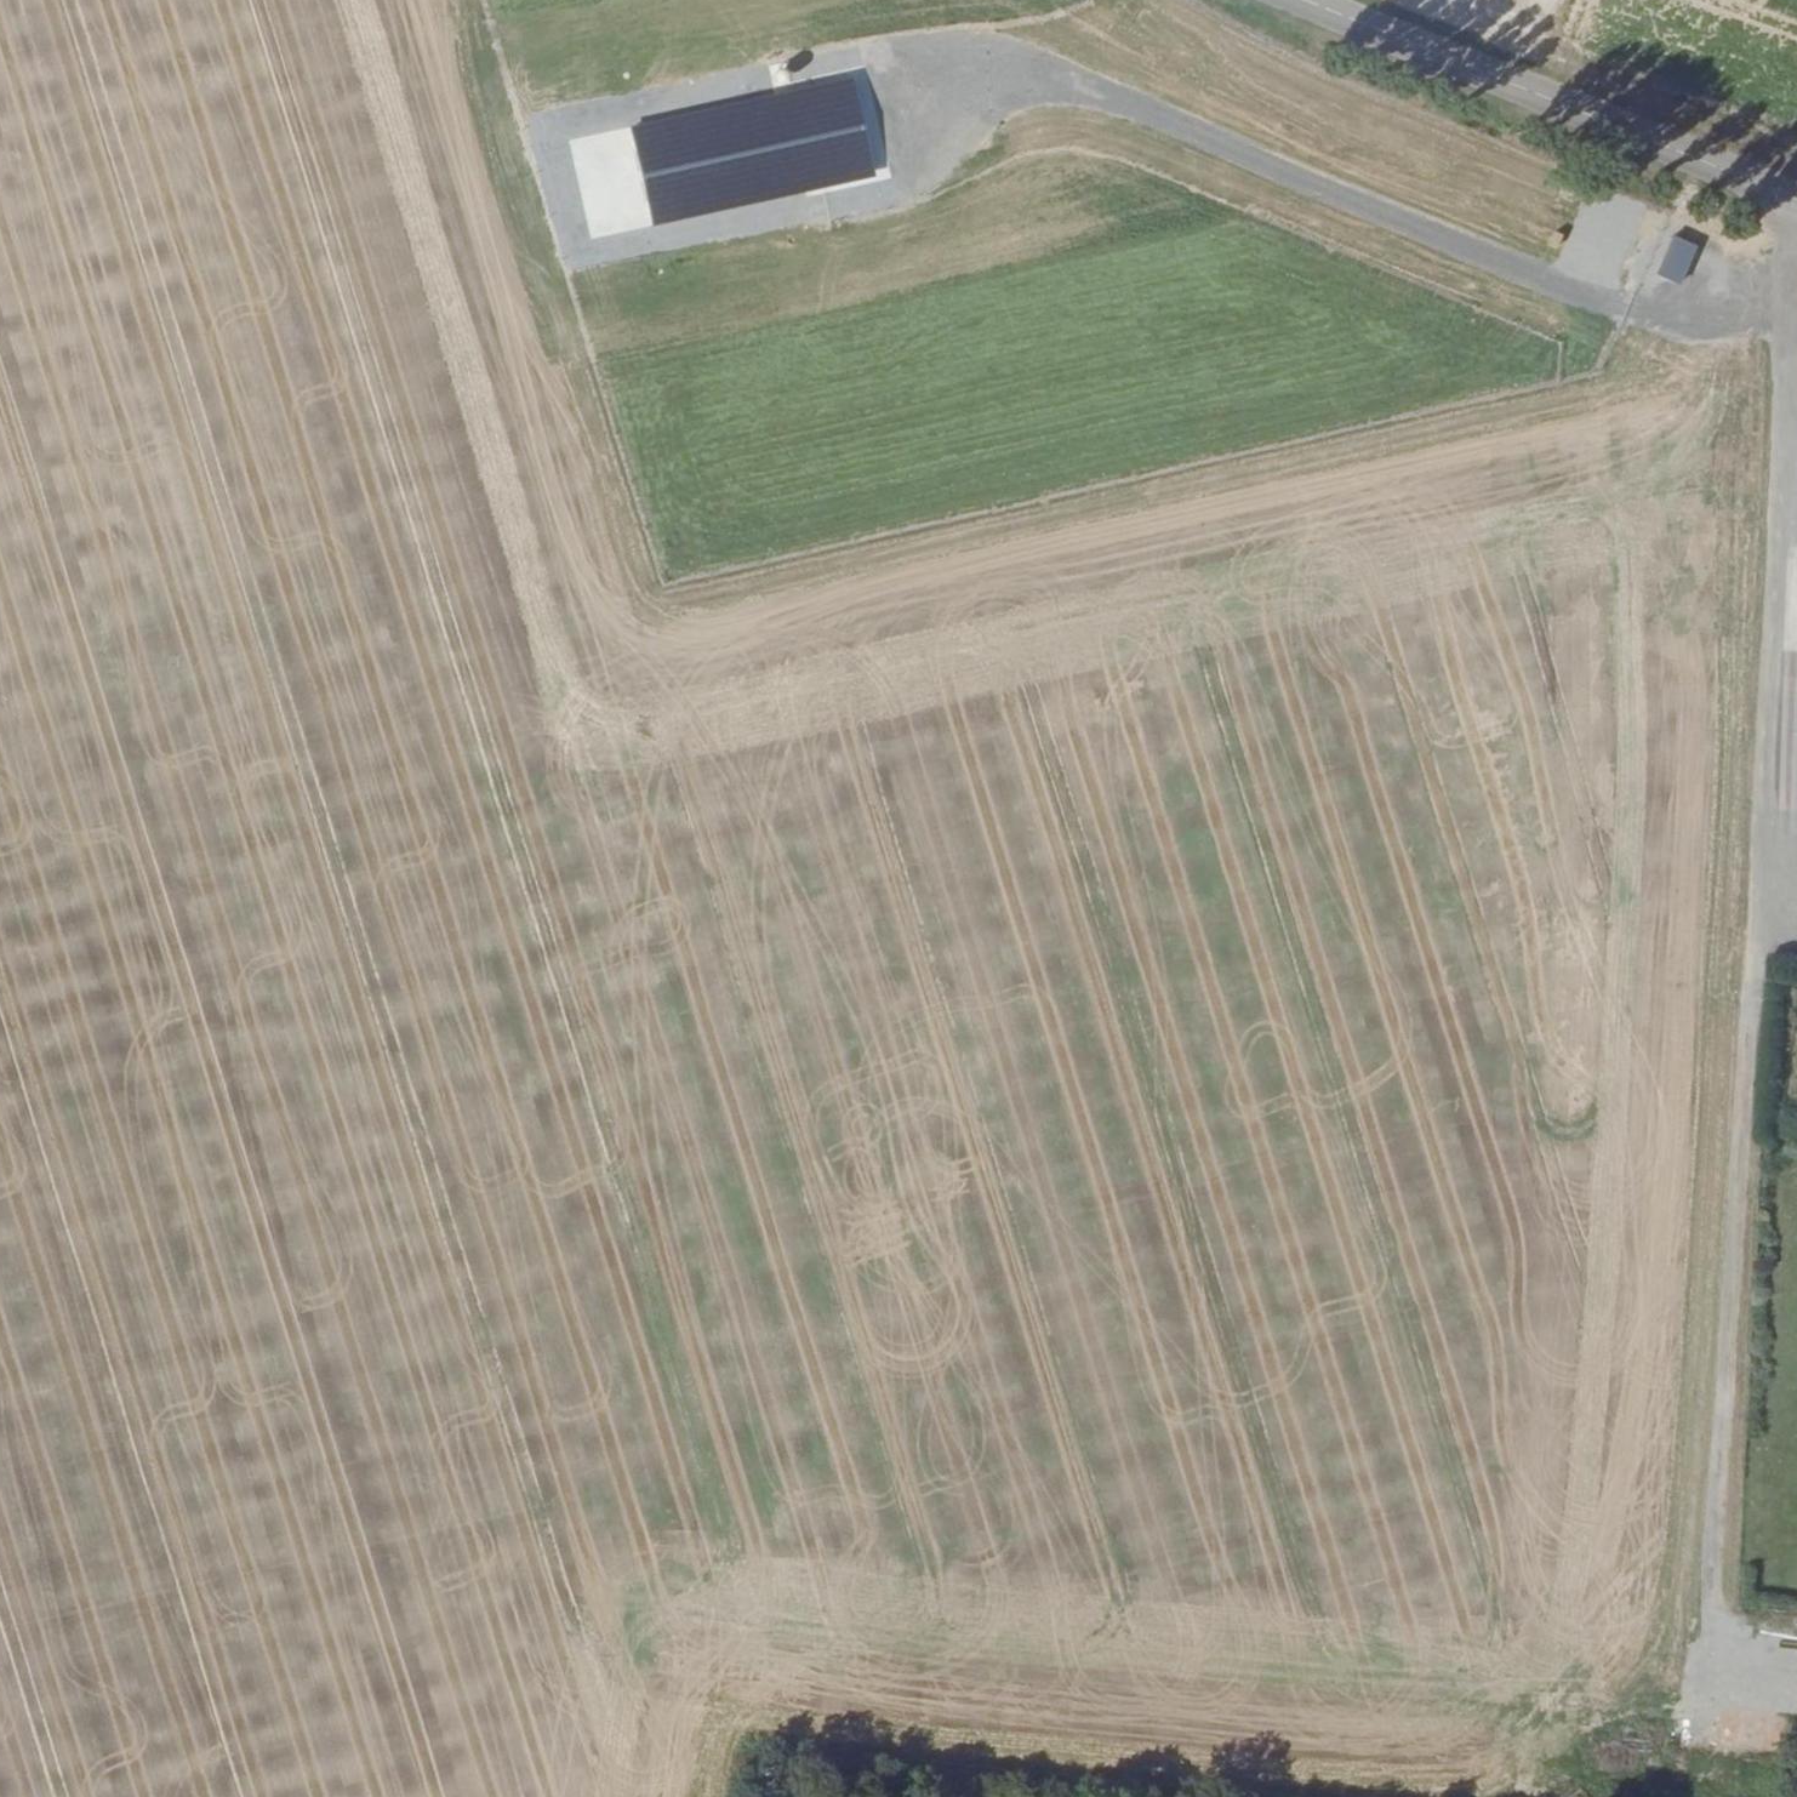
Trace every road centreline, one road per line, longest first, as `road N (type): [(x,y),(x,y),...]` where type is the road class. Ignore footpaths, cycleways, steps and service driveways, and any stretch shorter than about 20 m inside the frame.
road 1 (tertiary): [(1796,200),(1306,0)]

